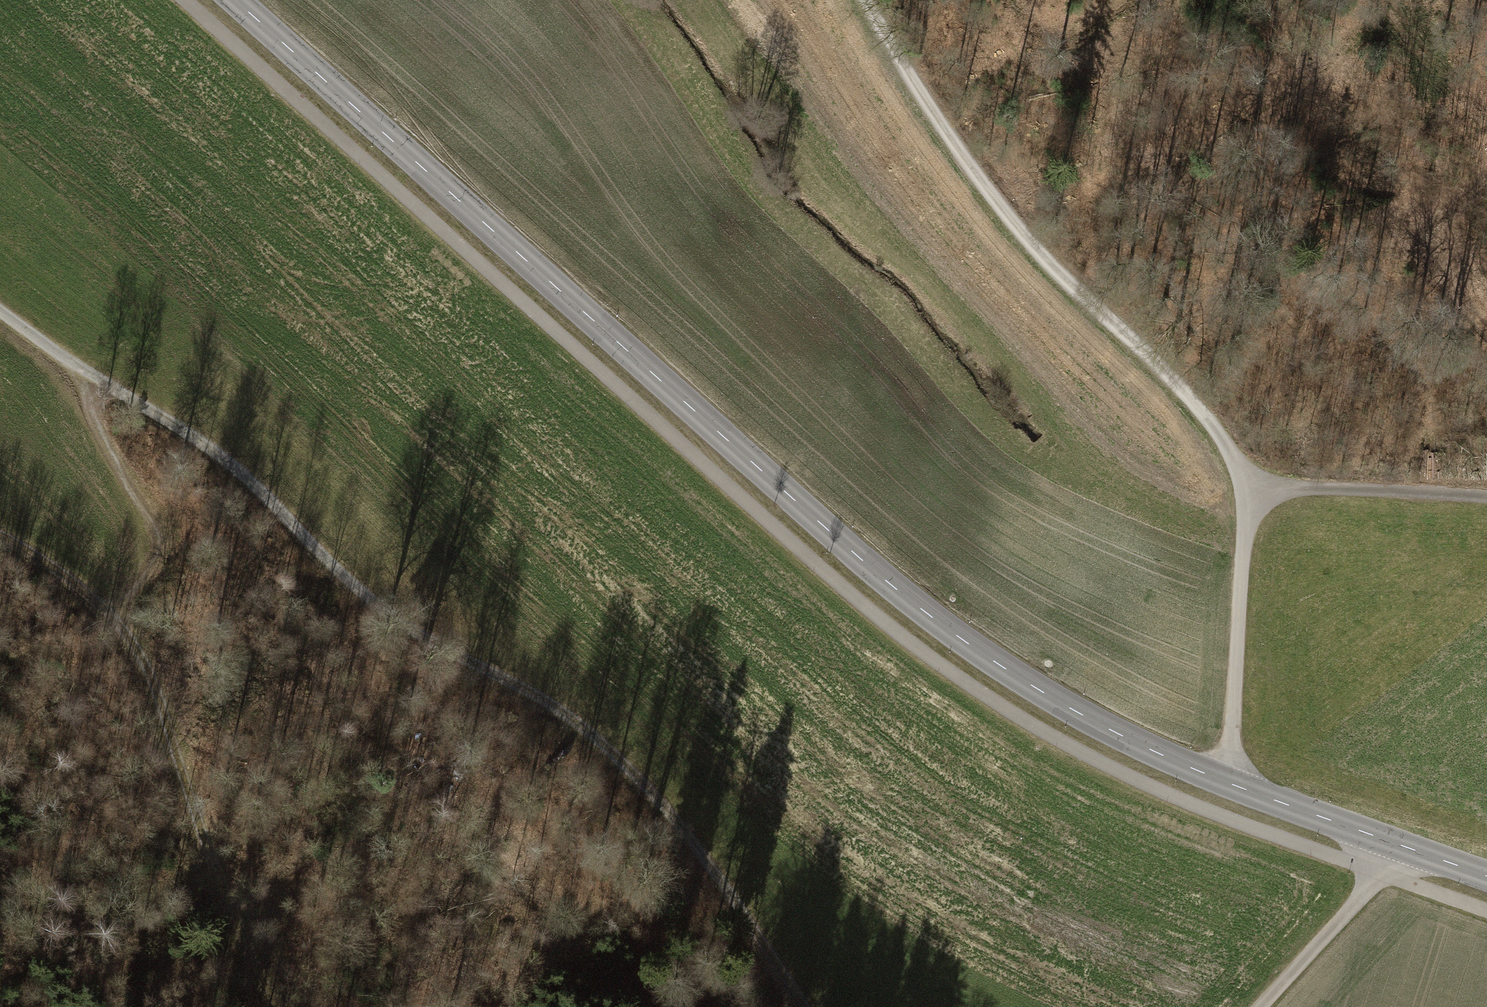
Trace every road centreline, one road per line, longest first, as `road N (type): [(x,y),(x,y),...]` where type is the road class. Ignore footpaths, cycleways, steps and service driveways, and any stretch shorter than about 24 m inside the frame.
road 1 (tertiary): [(1486,880),(1149,750),(997,664),(878,574),(236,0)]
road 2 (track): [(94,378),(190,433),(238,472),(393,620),(576,723),(670,813),(803,1006)]
road 3 (track): [(1243,485),(1215,427),(1169,372),(1086,296),(961,150),(866,0)]
road 4 (track): [(278,1006),(225,898),(144,656),(117,617),(0,537)]
road 5 (track): [(1220,780),(1233,740),(1243,485)]
road 6 (track): [(117,617),(152,572),(161,546),(96,424),(94,378)]
road 7 (track): [(1243,485),(1486,497)]
road 8 (track): [(1393,846),(1363,902),(1267,1006)]

